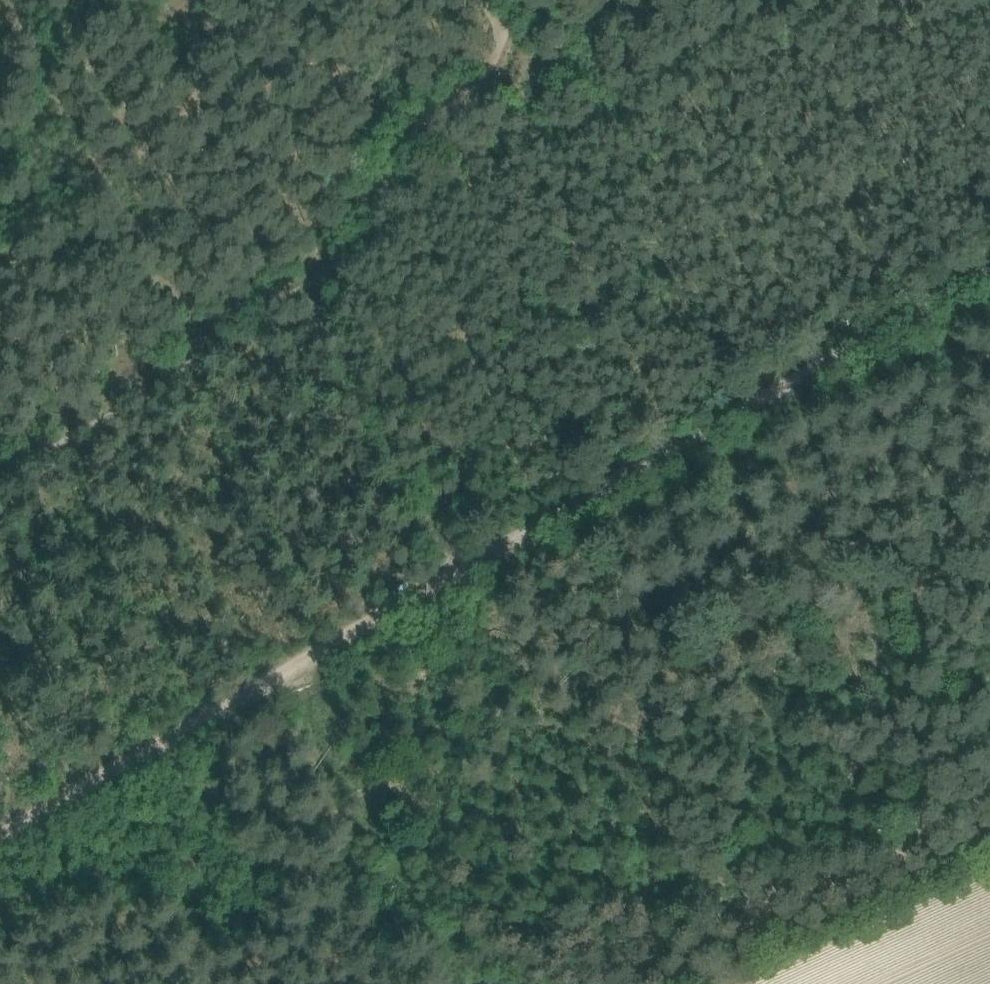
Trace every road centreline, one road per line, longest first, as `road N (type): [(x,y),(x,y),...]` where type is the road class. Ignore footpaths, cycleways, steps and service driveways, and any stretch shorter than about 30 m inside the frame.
road 1 (track): [(989,278),(467,570)]
road 2 (track): [(467,570),(0,834)]

